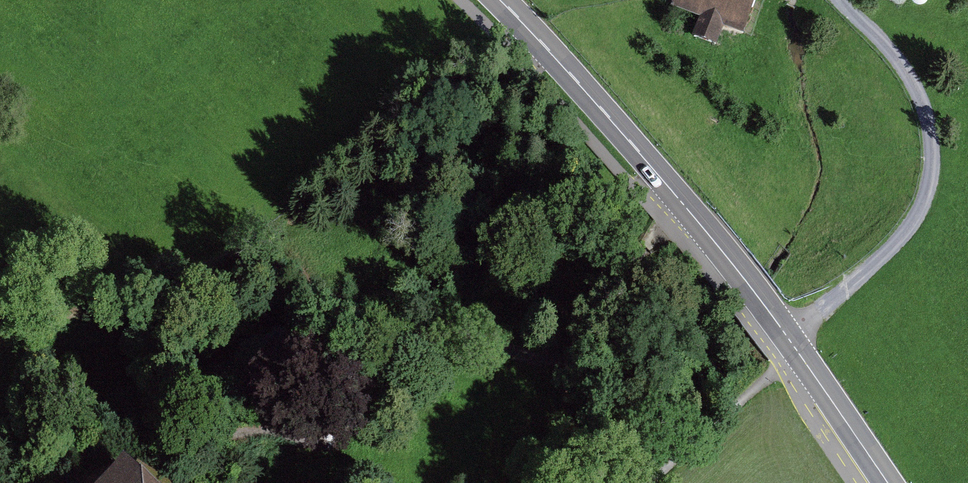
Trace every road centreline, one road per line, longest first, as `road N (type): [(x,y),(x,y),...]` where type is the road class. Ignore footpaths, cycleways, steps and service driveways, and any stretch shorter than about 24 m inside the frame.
road 1 (secondary): [(886,482),(686,207),(499,0)]
road 2 (track): [(319,386),(276,416),(201,437),(0,457)]
road 3 (track): [(319,386),(382,347),(442,332),(493,341),(535,360),(577,349)]

